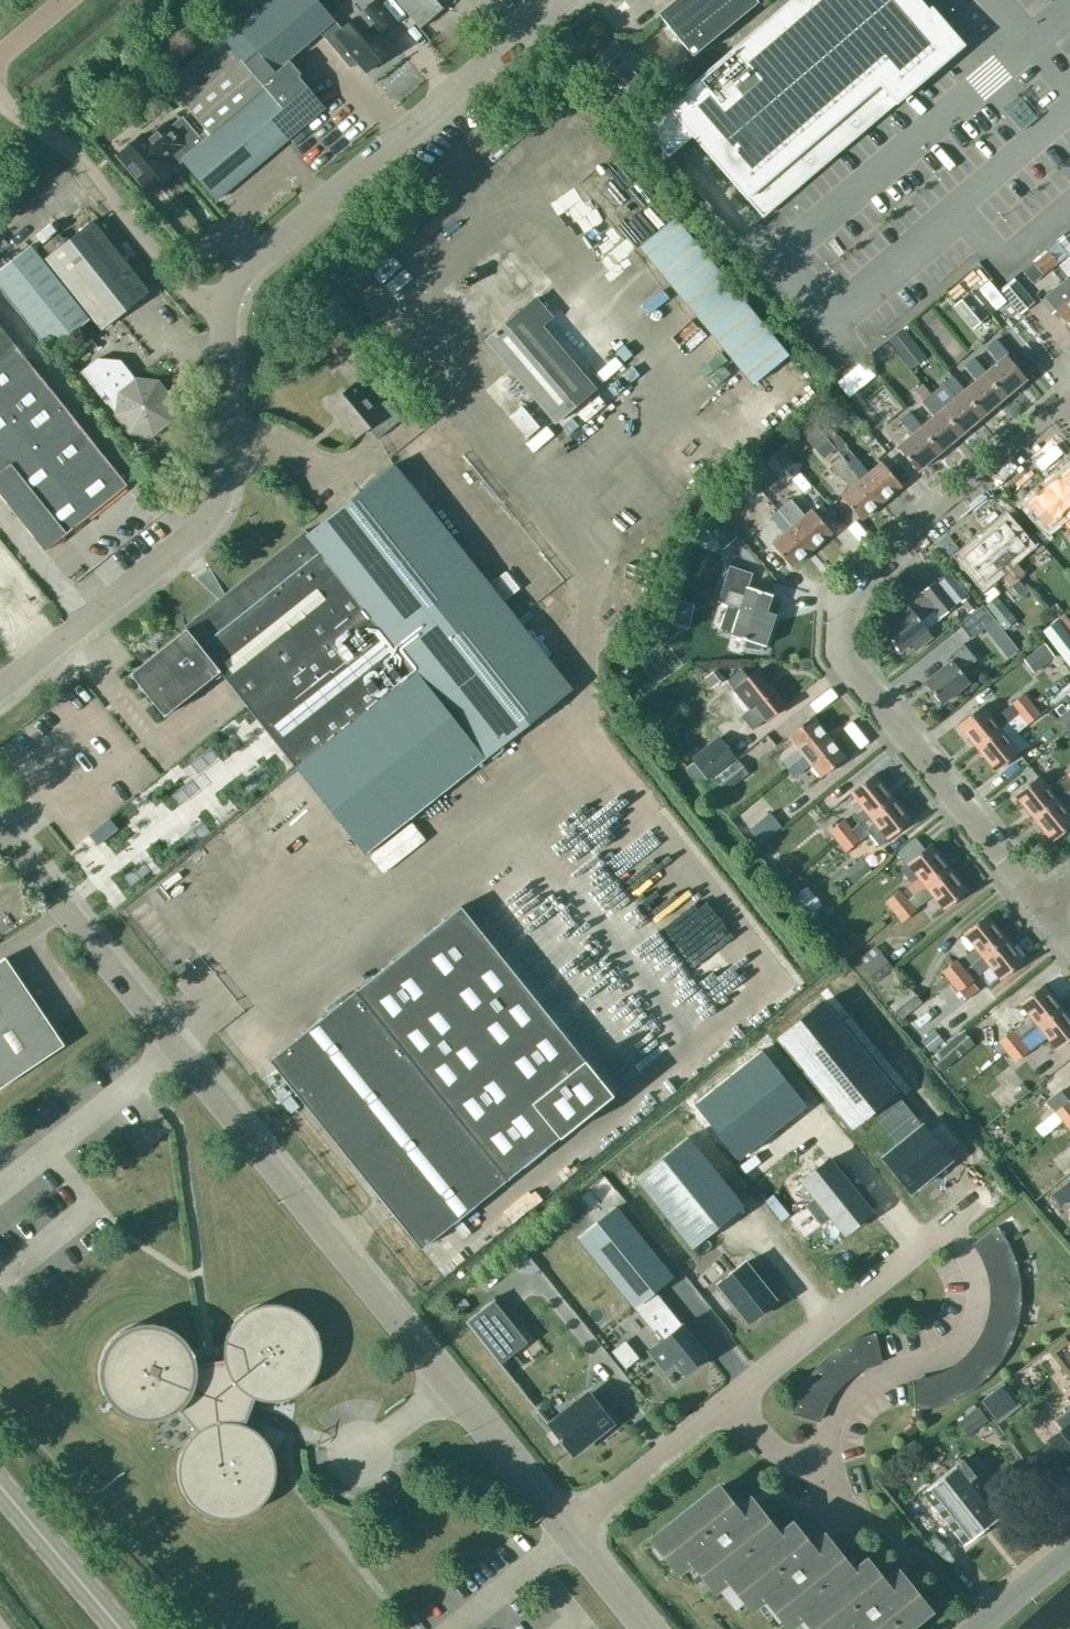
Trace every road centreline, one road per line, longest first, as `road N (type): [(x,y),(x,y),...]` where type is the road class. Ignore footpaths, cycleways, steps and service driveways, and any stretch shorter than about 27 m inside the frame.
road 1 (tertiary): [(564,1531),(0,832)]
road 2 (residential): [(1045,908),(837,655),(844,609),(1069,411)]
road 3 (tertiary): [(0,689),(207,521),(223,482),(224,312)]
road 4 (tertiary): [(224,312),(255,260),(561,0)]
road 5 (residential): [(820,1462),(852,1392),(886,1373),(937,1362),(974,1323),(980,1286),(946,1226)]
road 6 (residential): [(224,312),(181,287),(78,158),(0,99)]
road 7 (residential): [(946,1226),(727,1399)]
road 8 (residential): [(727,1399),(564,1531)]
road 9 (primary): [(121,1628),(0,1485)]
road 10 (tertiary): [(643,1628),(564,1531)]
road 11 (unclassified): [(973,1628),(1069,1551)]

